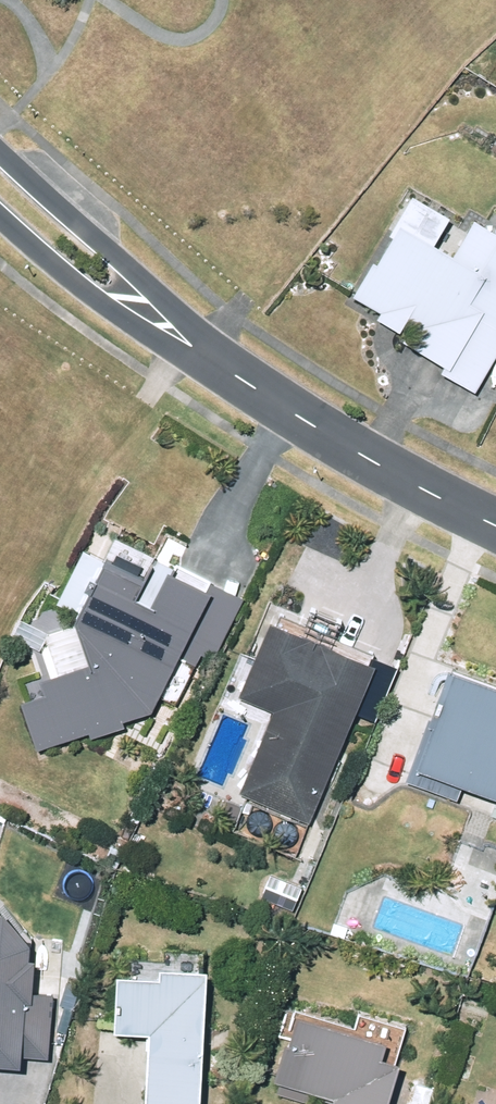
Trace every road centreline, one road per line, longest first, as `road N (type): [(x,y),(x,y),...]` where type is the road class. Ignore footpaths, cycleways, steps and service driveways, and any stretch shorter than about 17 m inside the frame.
road 1 (residential): [(190,345),(372,461),(495,525)]
road 2 (residential): [(0,152),(123,263),(190,345)]
road 3 (residential): [(190,345),(89,294),(0,217)]

